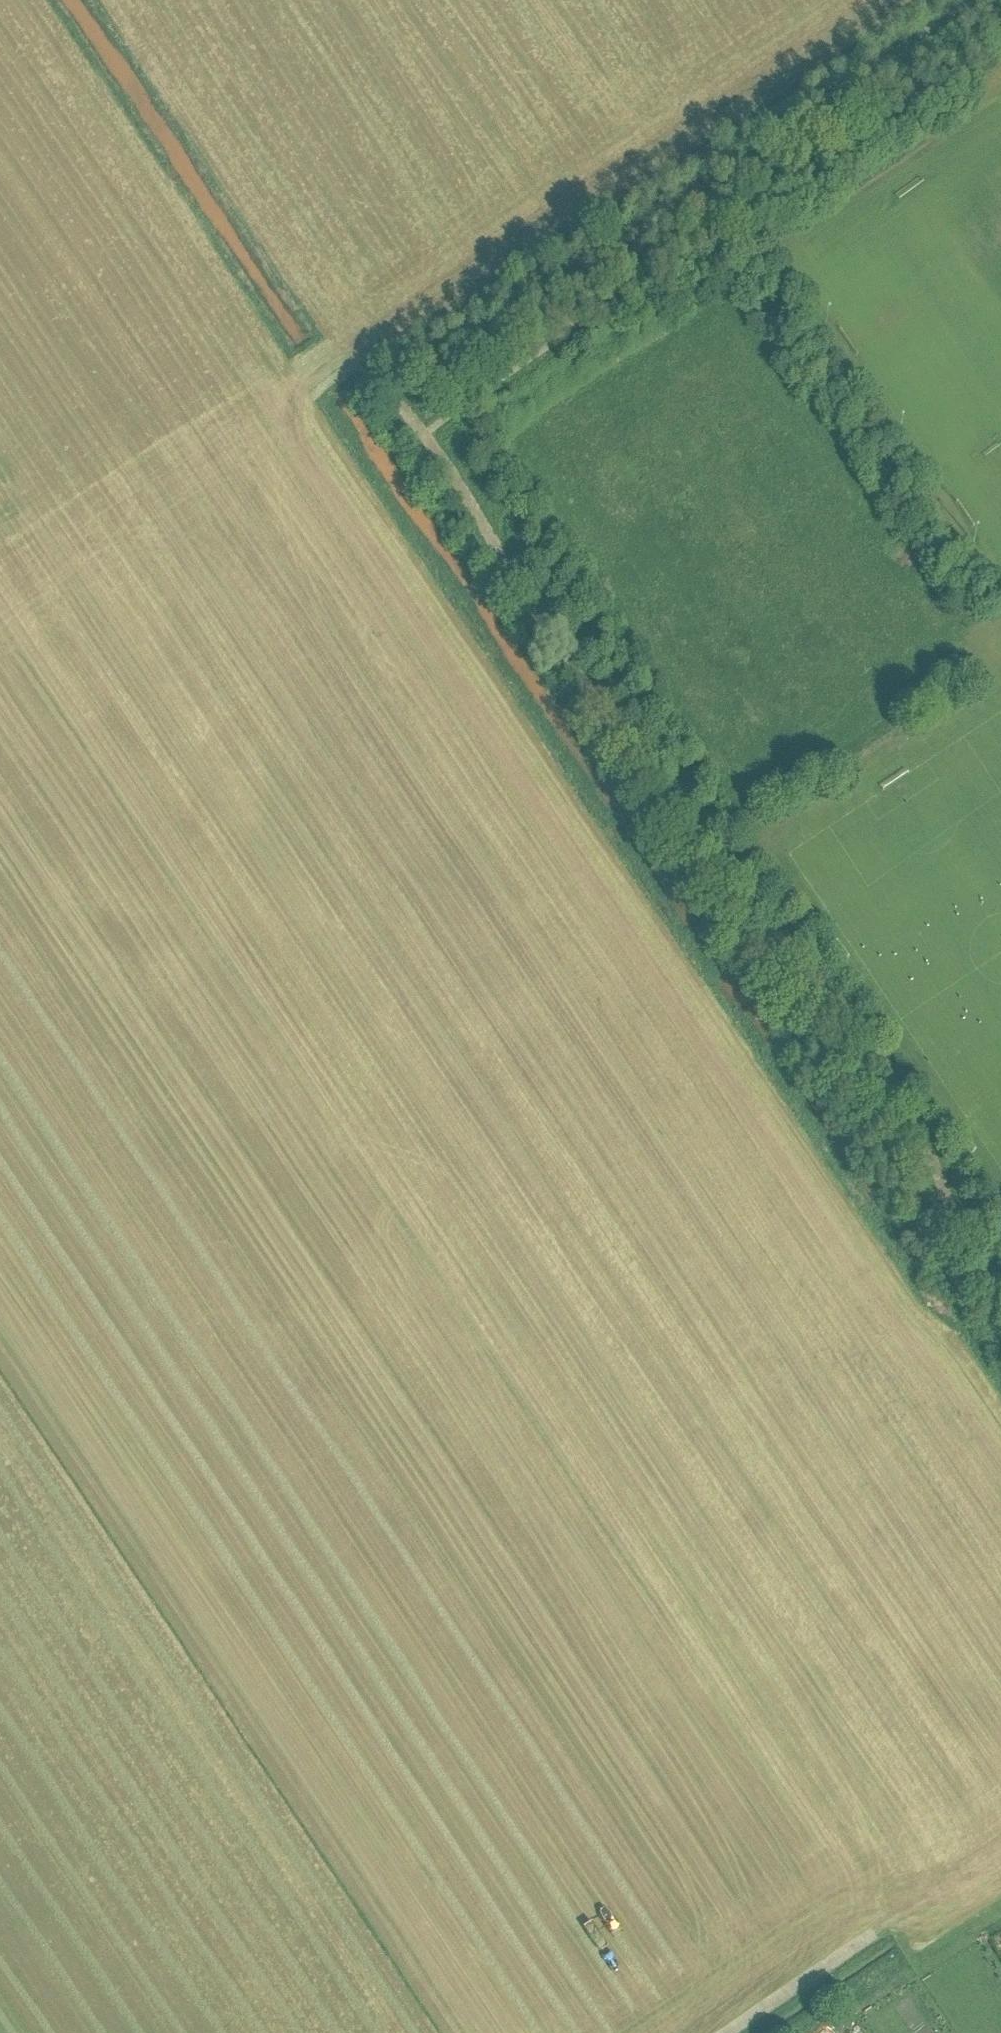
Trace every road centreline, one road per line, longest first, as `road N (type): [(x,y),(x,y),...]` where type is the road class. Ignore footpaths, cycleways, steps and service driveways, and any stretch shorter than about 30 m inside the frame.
road 1 (track): [(426,434),(629,753),(864,1032),(910,1107),(985,1279),(1000,1268)]

